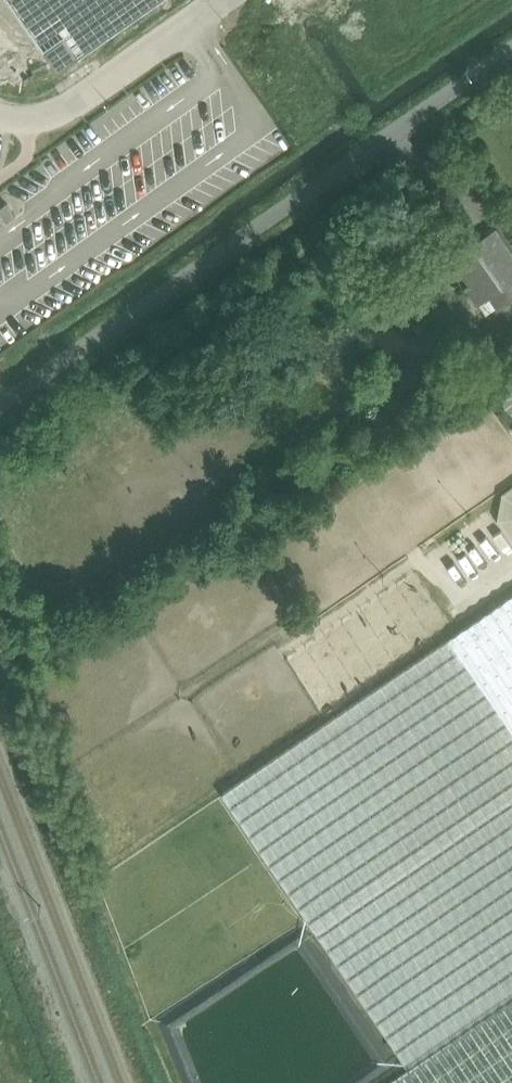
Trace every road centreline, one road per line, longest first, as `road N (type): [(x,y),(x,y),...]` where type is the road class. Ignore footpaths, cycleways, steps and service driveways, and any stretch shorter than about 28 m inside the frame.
road 1 (unclassified): [(149,304),(511,54)]
road 2 (unclassified): [(0,120),(48,119),(220,0)]

